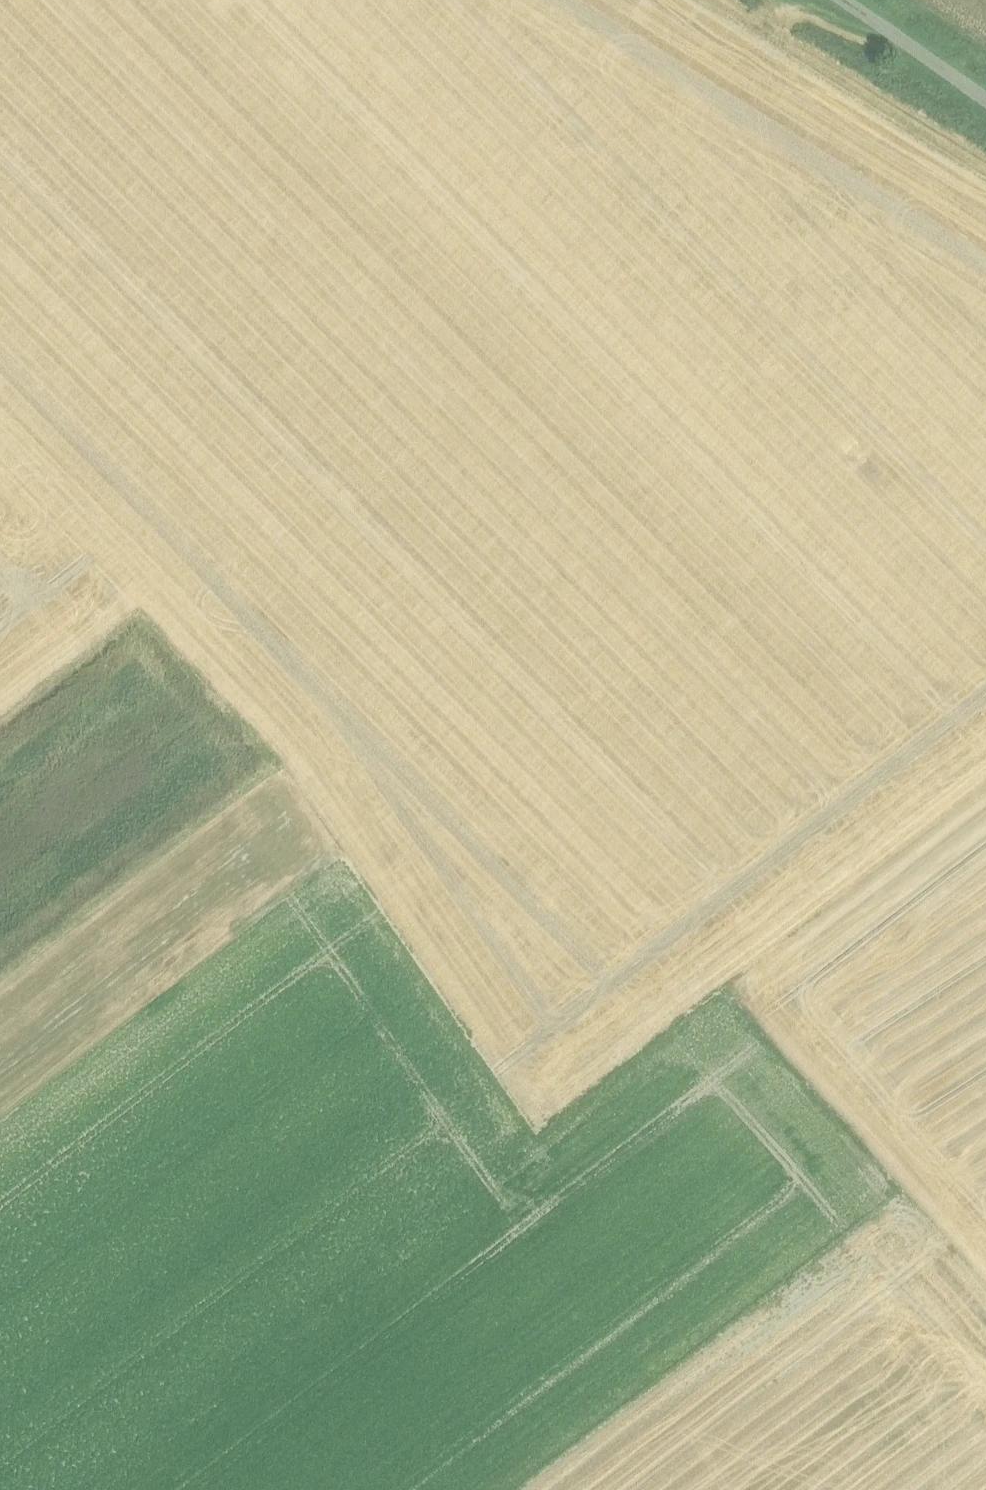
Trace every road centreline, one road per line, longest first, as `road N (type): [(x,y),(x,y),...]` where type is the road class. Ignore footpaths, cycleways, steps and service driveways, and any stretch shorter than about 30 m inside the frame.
road 1 (unclassified): [(985,100),(840,0)]

